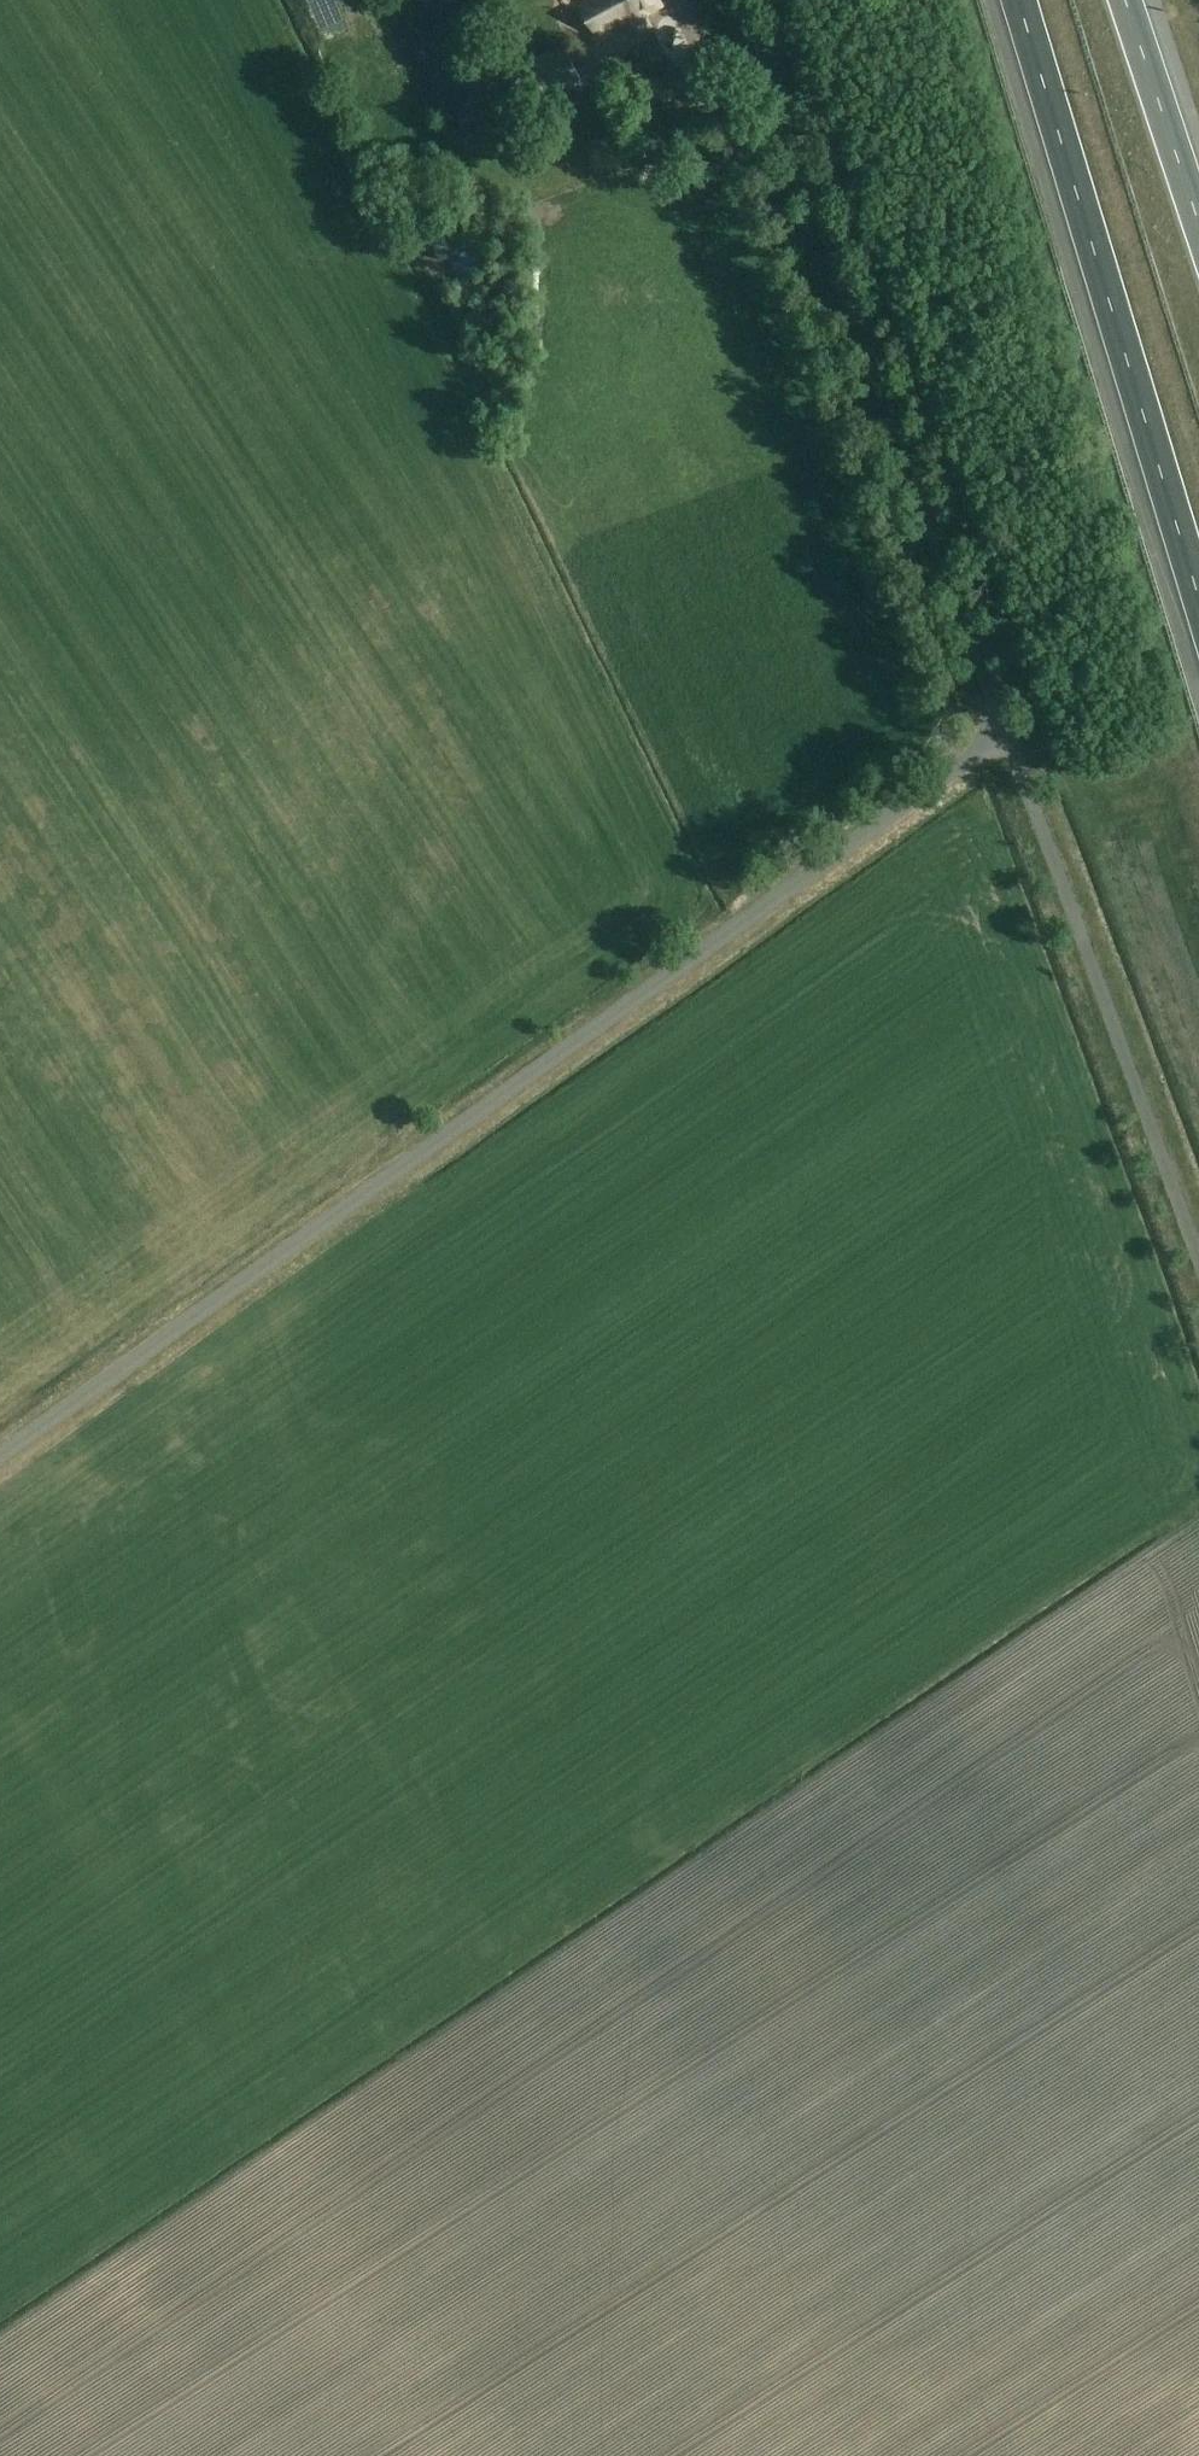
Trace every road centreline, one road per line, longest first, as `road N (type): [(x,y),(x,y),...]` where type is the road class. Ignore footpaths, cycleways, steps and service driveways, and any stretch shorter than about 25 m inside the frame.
road 1 (unclassified): [(0,1448),(1008,732),(738,0)]
road 2 (motorway): [(1015,0),(1198,602)]
road 3 (motorway): [(1198,222),(1126,0)]

